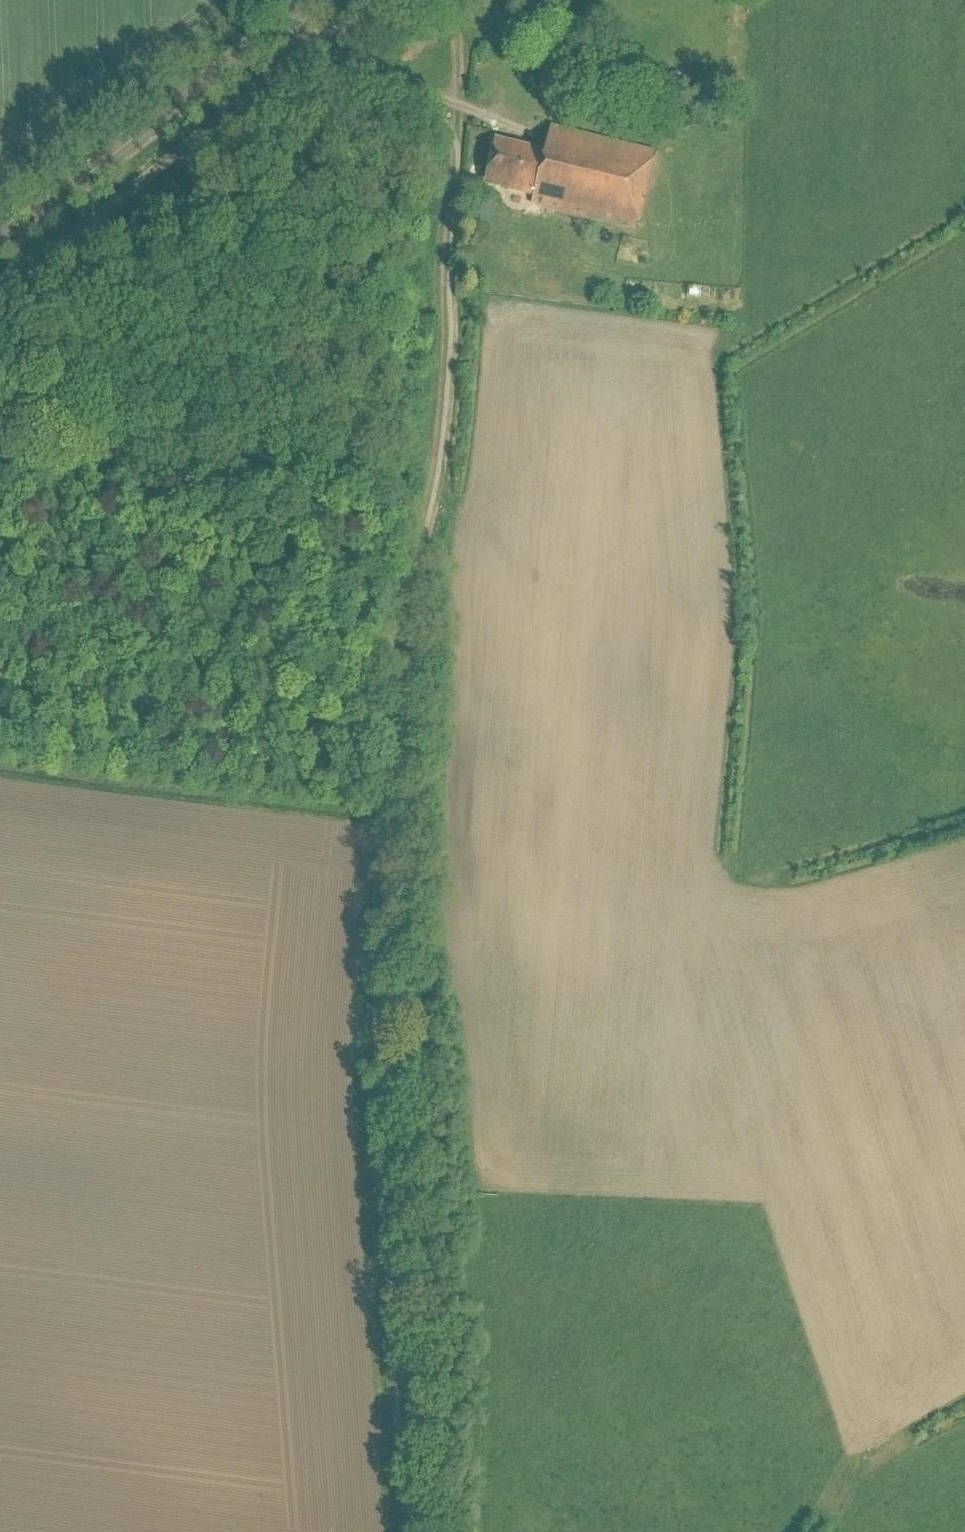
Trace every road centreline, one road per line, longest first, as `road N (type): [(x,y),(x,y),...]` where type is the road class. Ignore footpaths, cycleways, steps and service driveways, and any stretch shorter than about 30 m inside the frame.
road 1 (secondary): [(0,235),(314,0)]

